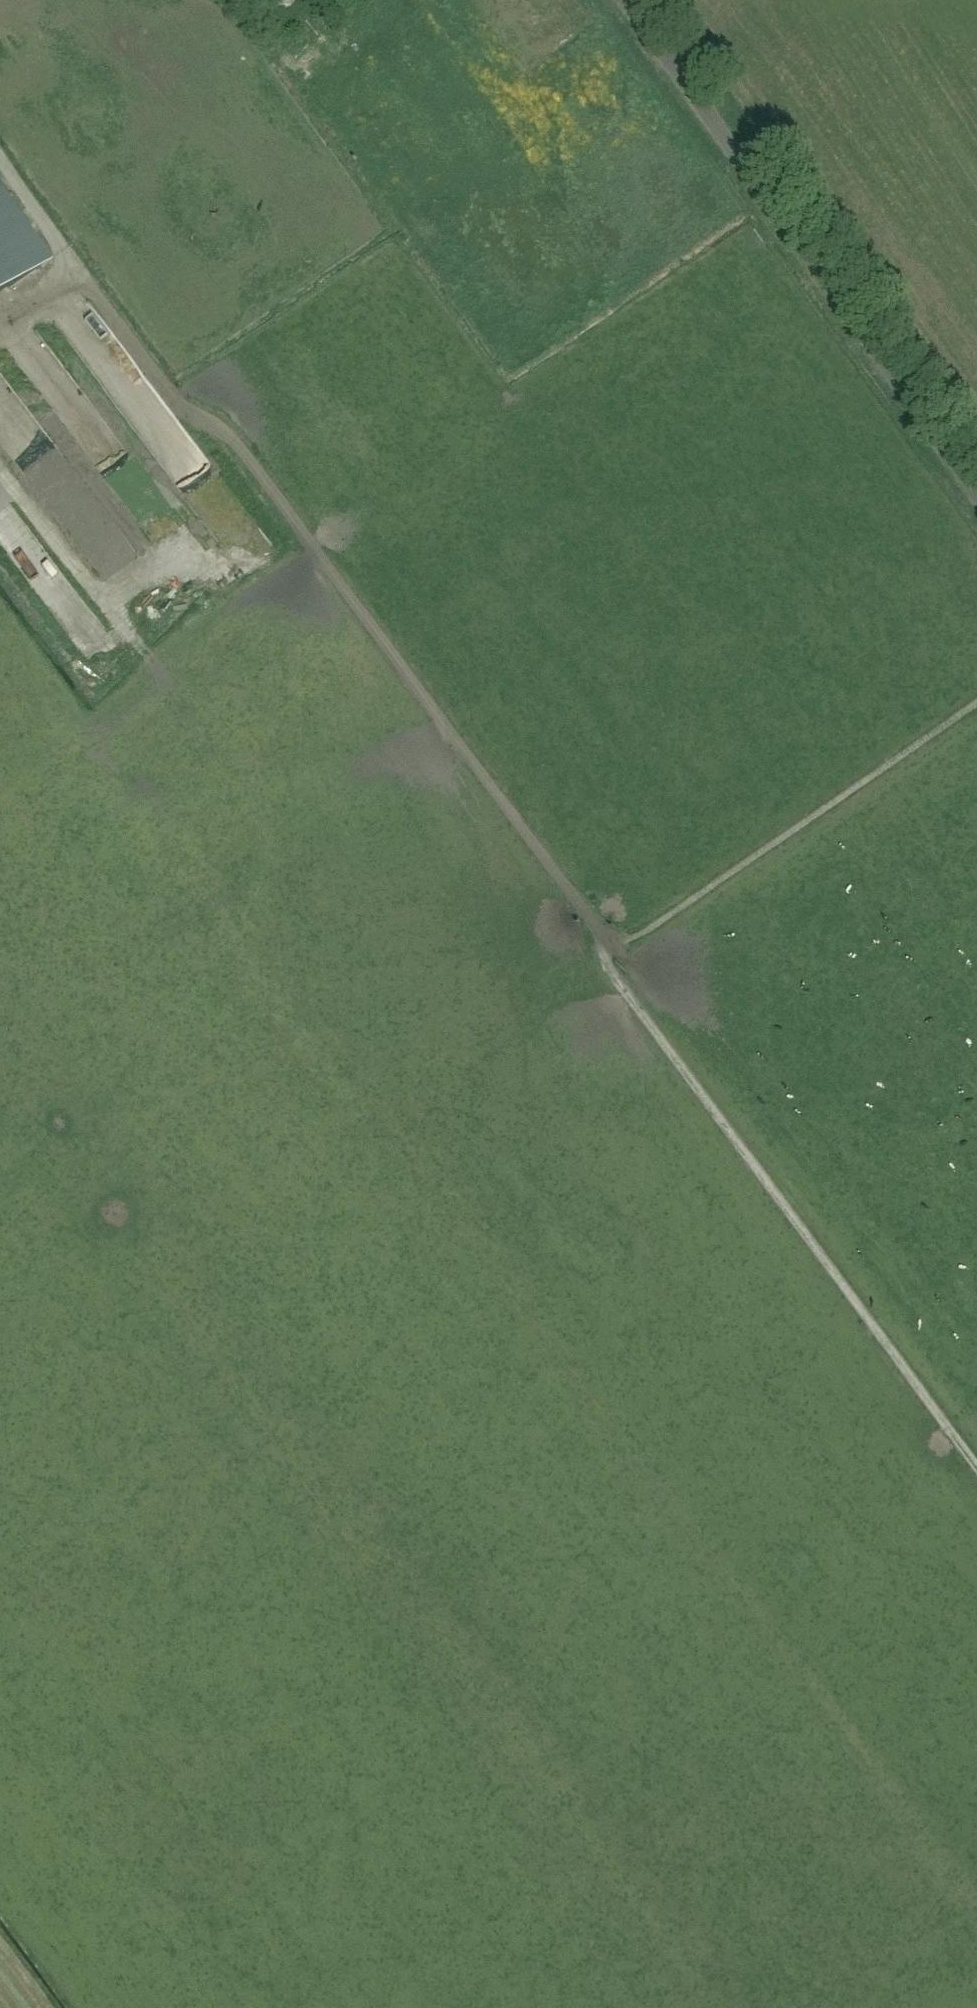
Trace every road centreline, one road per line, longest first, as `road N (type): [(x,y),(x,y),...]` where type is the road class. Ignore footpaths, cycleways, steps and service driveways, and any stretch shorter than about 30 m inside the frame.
road 1 (track): [(186,411),(238,436),(599,926),(619,942),(645,937),(976,708)]
road 2 (unclassified): [(976,483),(627,0)]

